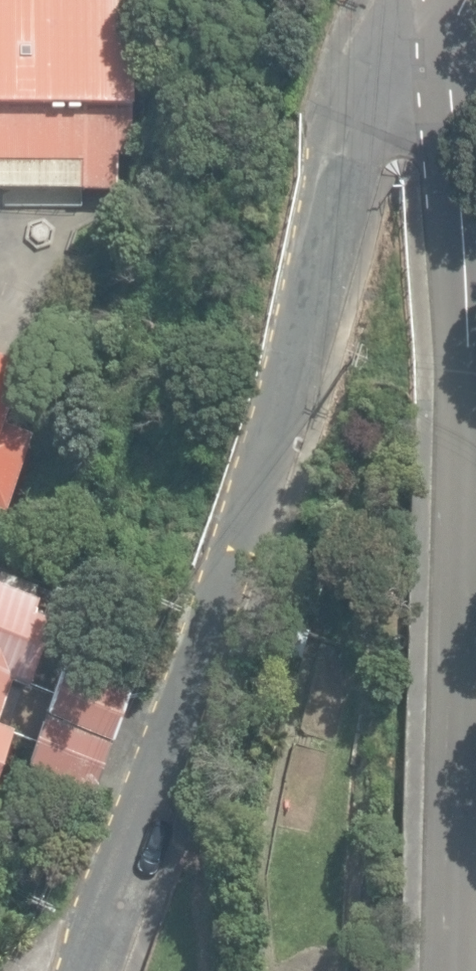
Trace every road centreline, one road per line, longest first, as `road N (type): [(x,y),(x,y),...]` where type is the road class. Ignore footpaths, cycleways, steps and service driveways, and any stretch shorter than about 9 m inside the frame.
road 1 (residential): [(375,74),(273,408),(78,970)]
road 2 (residential): [(454,970),(462,413),(436,181),(418,120),(375,74)]

